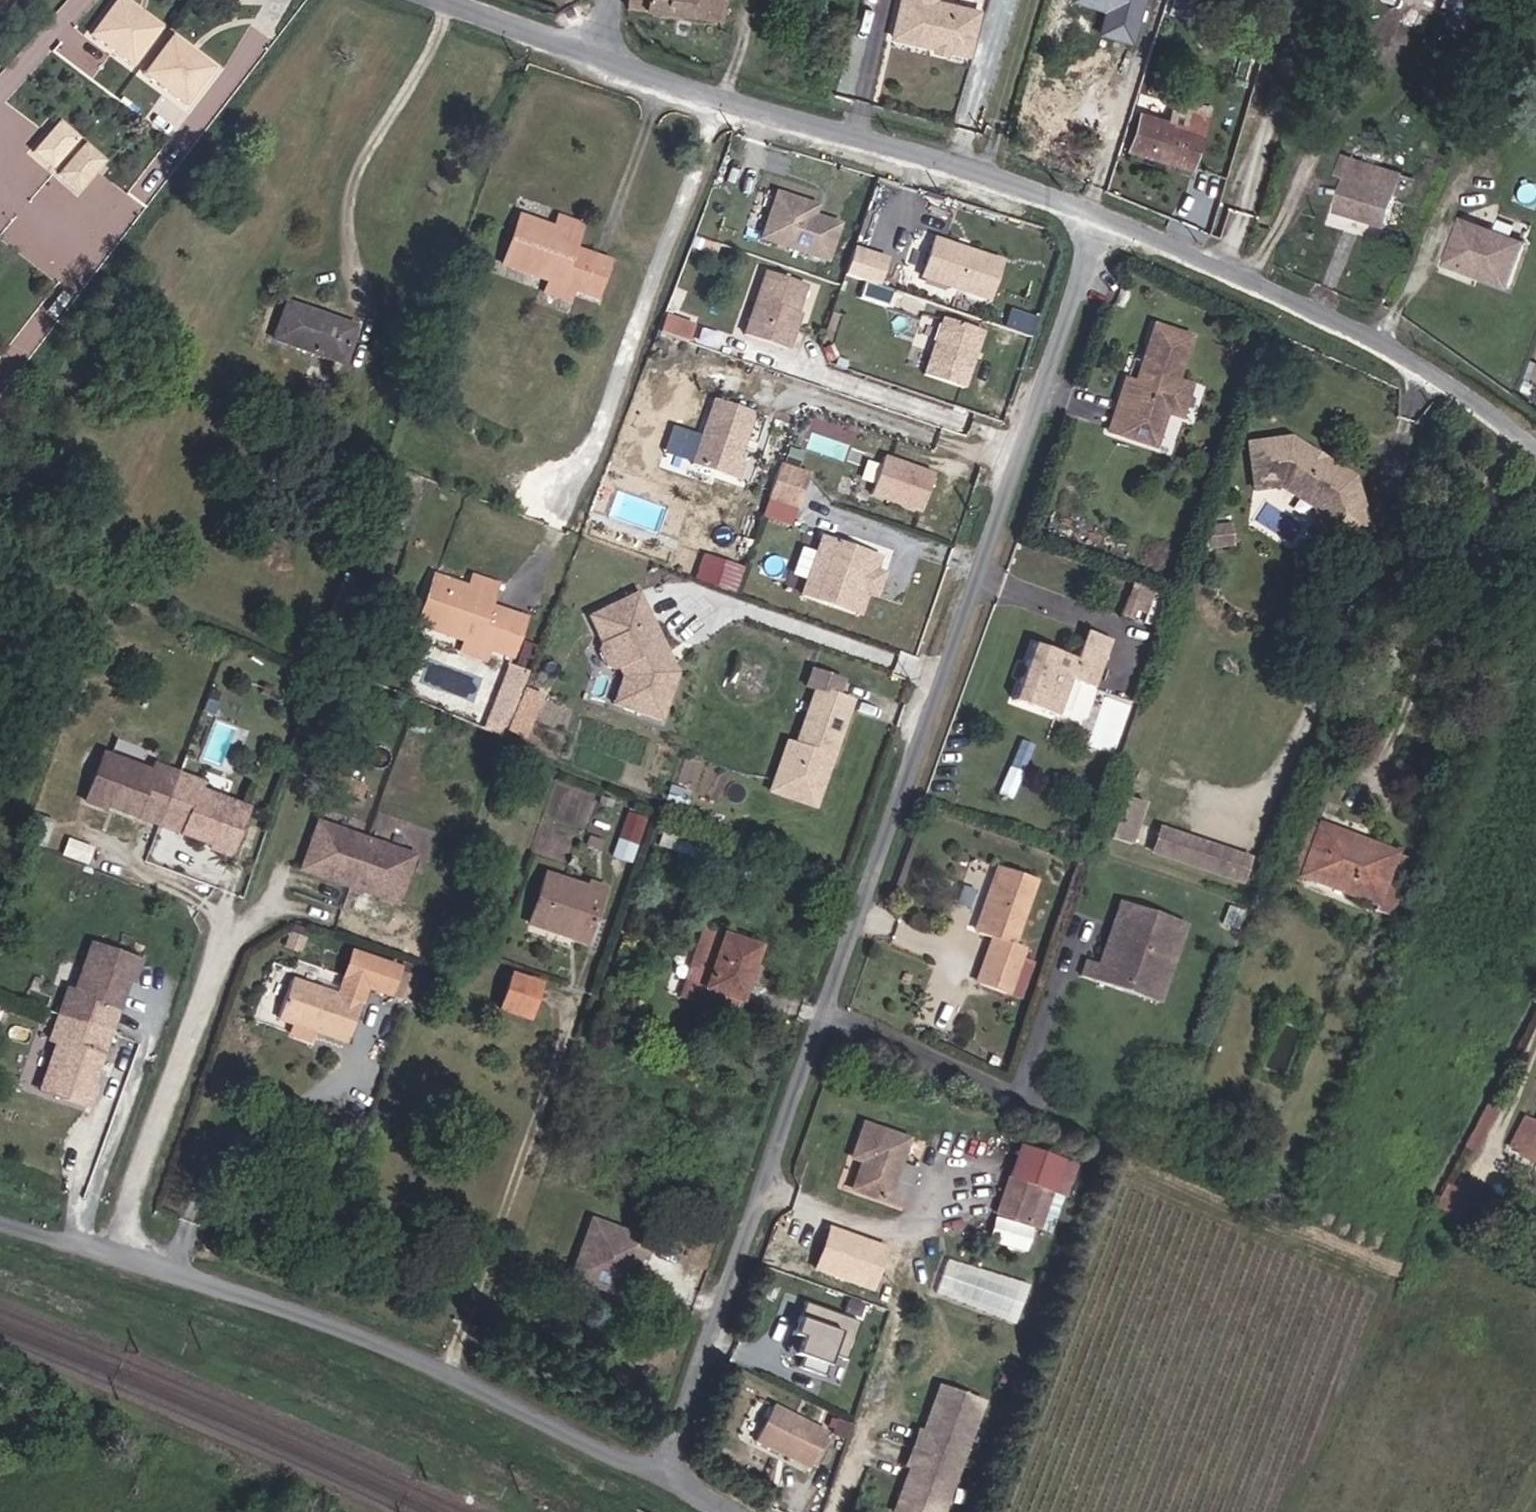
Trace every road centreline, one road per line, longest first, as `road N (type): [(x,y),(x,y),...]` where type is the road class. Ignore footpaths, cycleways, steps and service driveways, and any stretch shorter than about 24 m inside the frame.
road 1 (residential): [(756,1192),(1106,220)]
road 2 (residential): [(114,1262),(342,1330),(652,1479)]
road 3 (unclassified): [(1106,220),(757,107),(621,82)]
road 4 (unclassified): [(1535,444),(1384,338),(1106,220)]
road 5 (residential): [(227,932),(114,1262)]
road 6 (residential): [(652,1479),(756,1192)]
road 7 (residential): [(756,1192),(946,1257),(990,1163)]
road 8 (residential): [(621,82),(430,0)]

